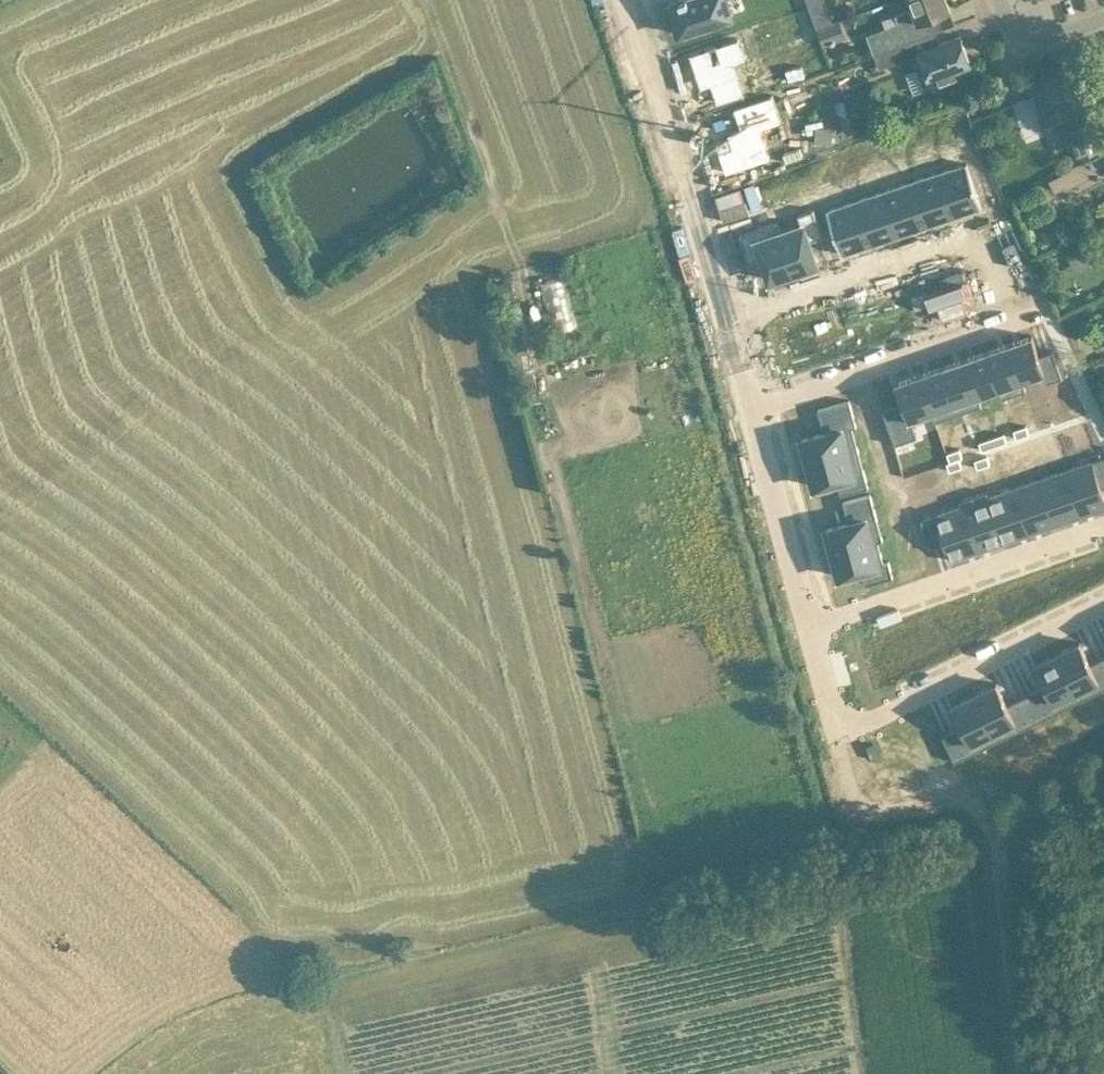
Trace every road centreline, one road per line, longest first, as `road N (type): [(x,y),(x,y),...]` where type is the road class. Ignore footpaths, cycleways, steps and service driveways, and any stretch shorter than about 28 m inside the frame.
road 1 (residential): [(752,413),(1028,311),(989,230),(725,319)]
road 2 (residential): [(625,0),(725,319)]
road 3 (residential): [(1103,526),(813,628)]
road 4 (residential): [(842,733),(1103,605)]
road 5 (residential): [(752,413),(813,628)]
road 6 (residential): [(1103,22),(1045,45),(1030,40),(1015,0)]

